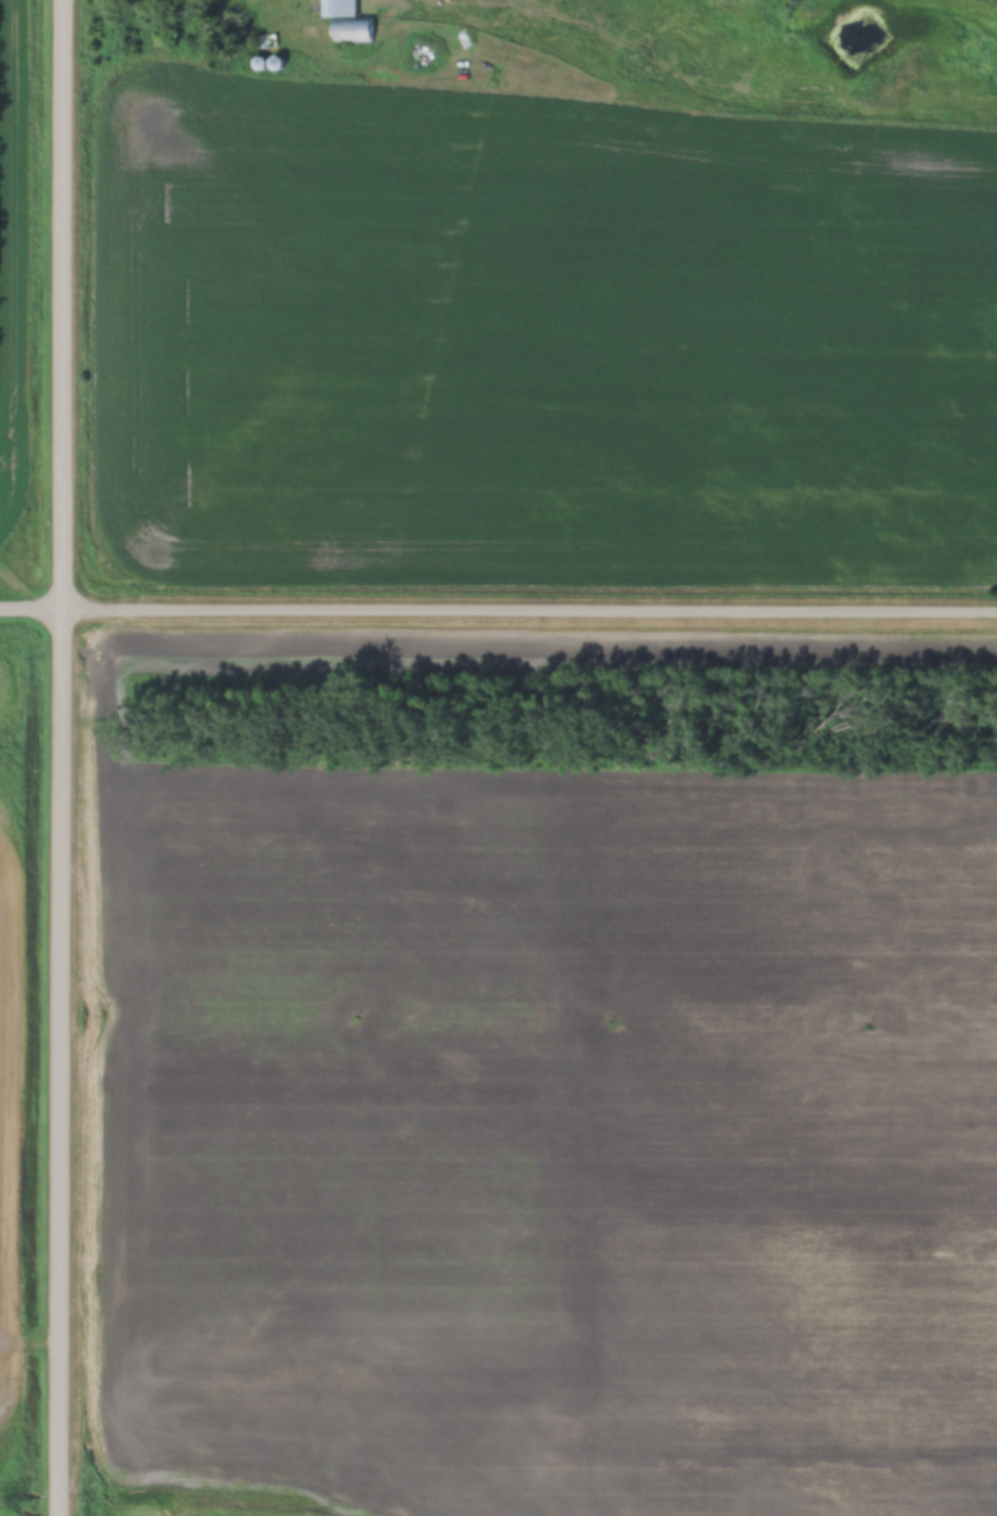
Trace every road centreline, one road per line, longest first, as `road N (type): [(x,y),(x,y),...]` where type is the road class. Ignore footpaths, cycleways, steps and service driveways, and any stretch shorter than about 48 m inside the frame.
road 1 (tertiary): [(60,1515),(63,0)]
road 2 (residential): [(996,609),(0,607)]

